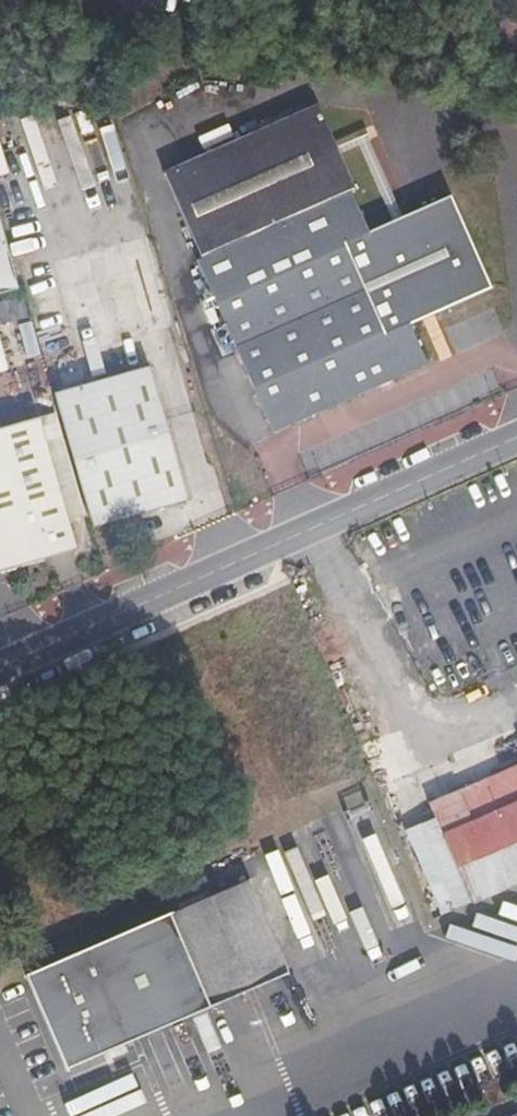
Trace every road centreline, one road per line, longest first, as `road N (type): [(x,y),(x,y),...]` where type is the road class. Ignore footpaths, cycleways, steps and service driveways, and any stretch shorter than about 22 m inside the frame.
road 1 (residential): [(0,665),(516,436)]

